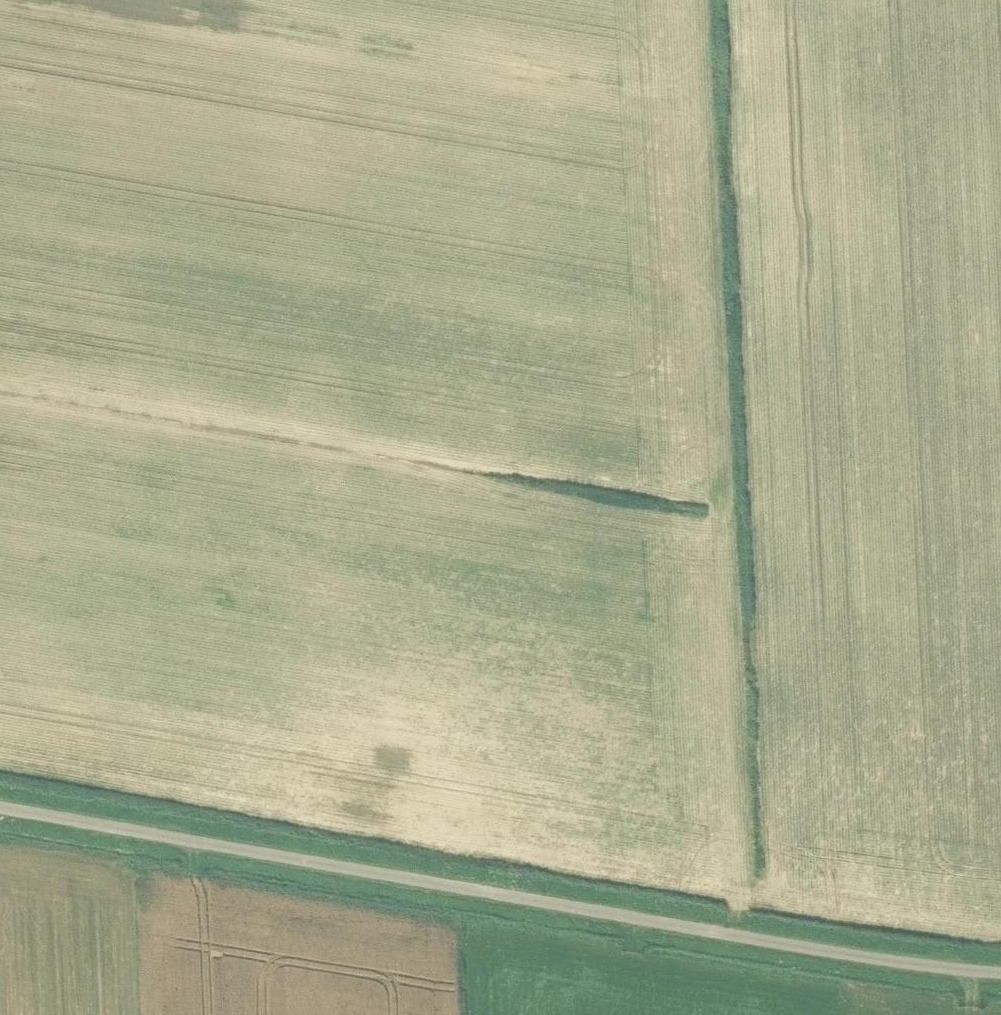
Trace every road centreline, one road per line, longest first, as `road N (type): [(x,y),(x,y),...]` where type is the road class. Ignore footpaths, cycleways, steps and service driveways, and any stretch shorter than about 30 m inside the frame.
road 1 (unclassified): [(1000,974),(842,955),(0,808)]

